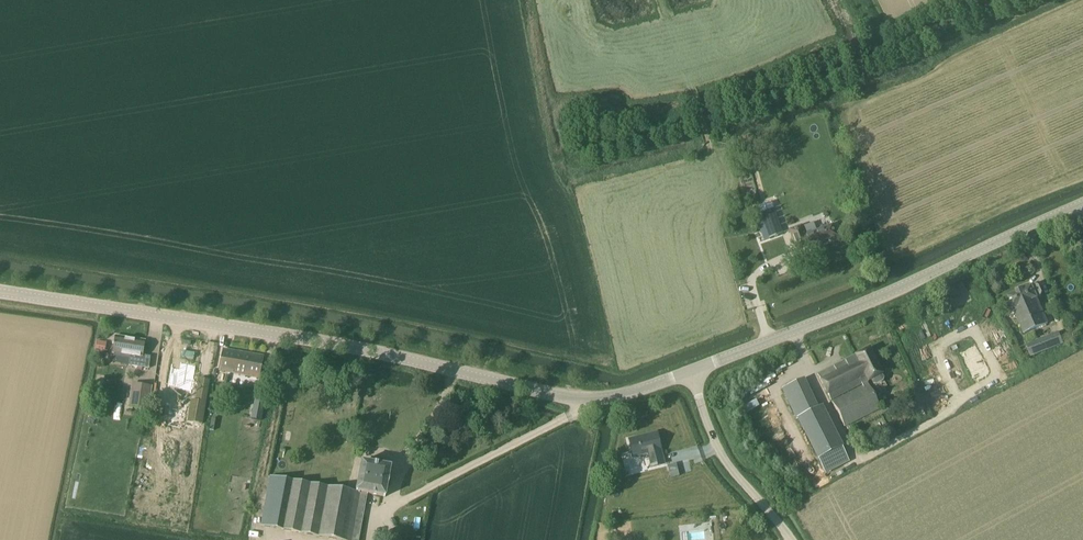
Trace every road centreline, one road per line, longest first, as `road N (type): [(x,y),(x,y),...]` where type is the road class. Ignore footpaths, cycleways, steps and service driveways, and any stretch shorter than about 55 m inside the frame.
road 1 (tertiary): [(0,295),(347,348),(581,403),(693,373)]
road 2 (tertiary): [(693,373),(1082,203)]
road 3 (unclassified): [(792,539),(716,446),(693,373)]

